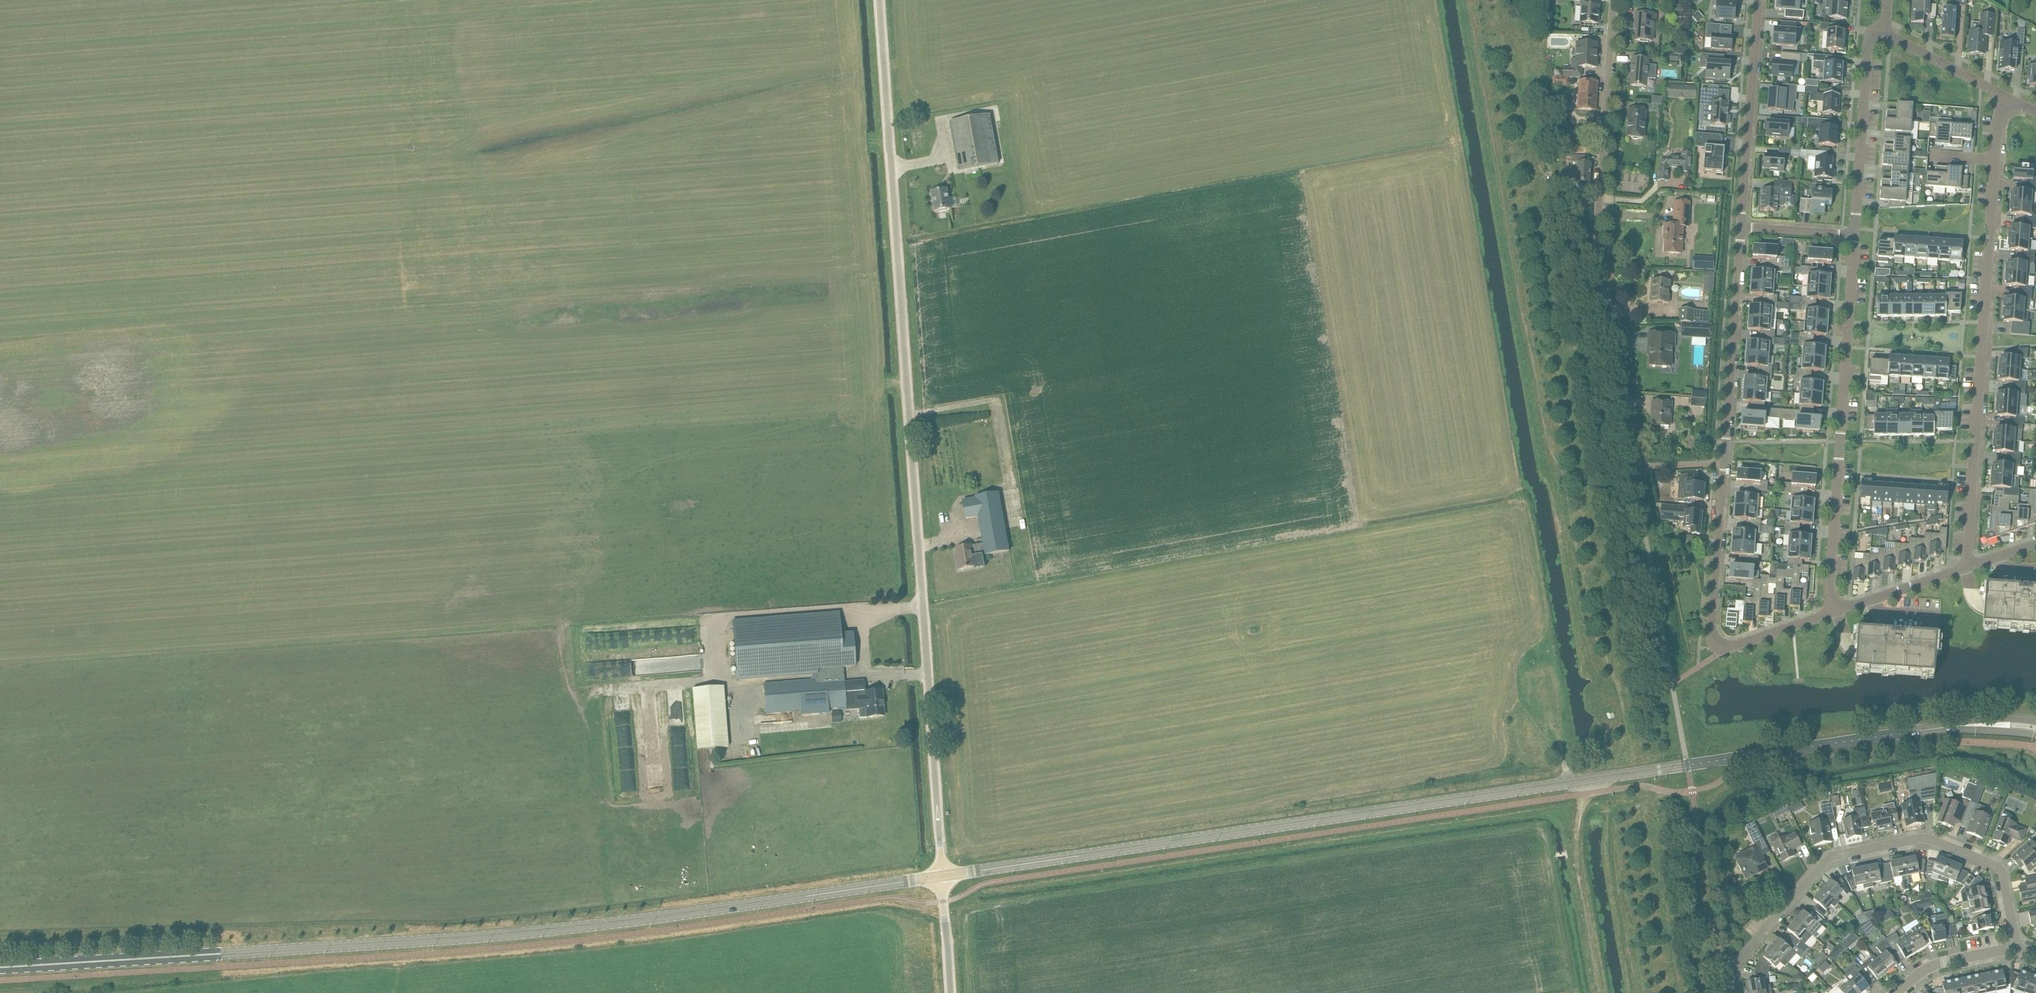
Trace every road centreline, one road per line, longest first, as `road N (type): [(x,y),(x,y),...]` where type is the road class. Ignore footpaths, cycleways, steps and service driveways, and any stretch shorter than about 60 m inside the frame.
road 1 (tertiary): [(942,877),(1932,729)]
road 2 (tertiary): [(0,967),(538,931),(942,877)]
road 3 (unclassified): [(942,877),(881,0)]
road 4 (residential): [(1632,467),(1599,280),(1596,203),(1611,0)]
road 5 (residential): [(1728,992),(1733,965),(1825,862),(1919,838),(2000,868),(2016,949)]
road 6 (residential): [(1967,567),(1996,159)]
road 7 (residential): [(1712,630),(1741,226)]
road 8 (residential): [(1855,234),(1830,613)]
road 9 (residential): [(1741,226),(1758,0)]
road 10 (residential): [(1884,32),(1868,46),(1855,234)]
road 11 (residential): [(1830,613),(1967,567)]
road 12 (residential): [(1712,630),(1723,648),(1830,613)]
road 13 (residential): [(2001,93),(1884,32)]
road 14 (residential): [(2016,949),(1936,964),(1895,992)]

